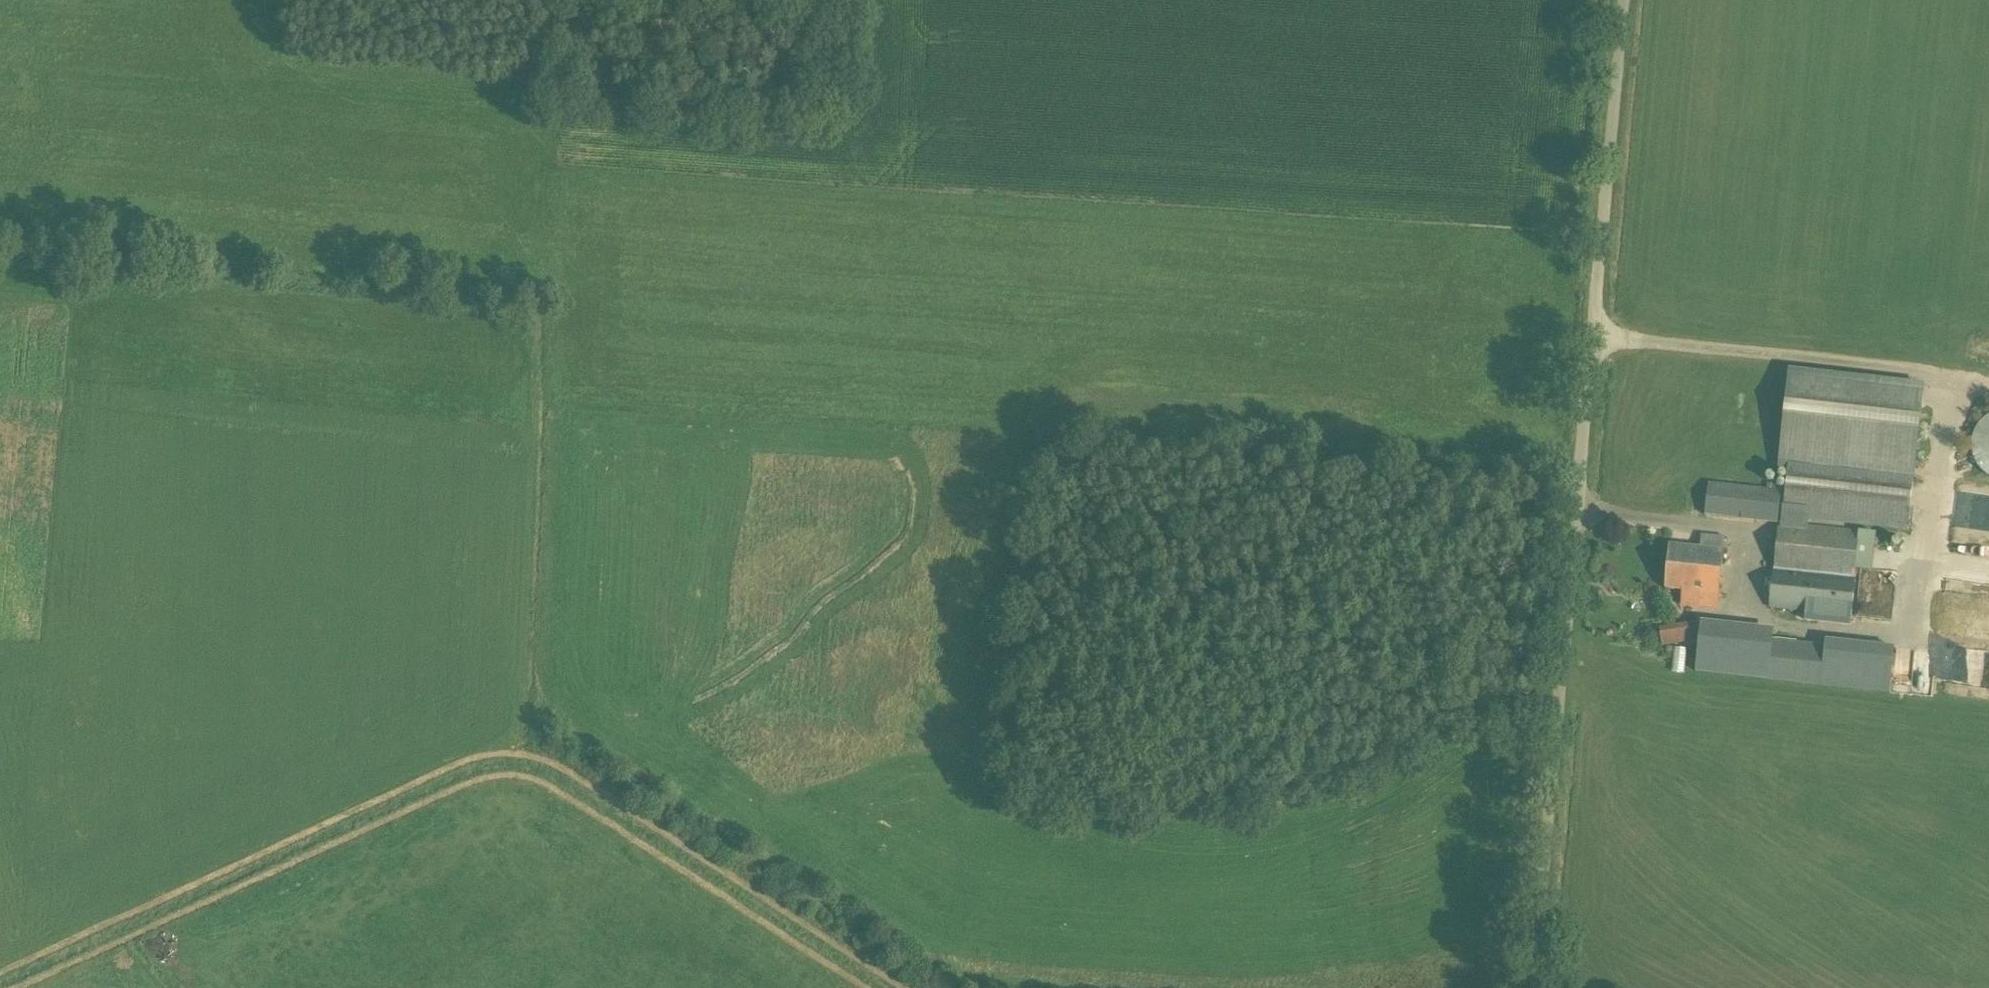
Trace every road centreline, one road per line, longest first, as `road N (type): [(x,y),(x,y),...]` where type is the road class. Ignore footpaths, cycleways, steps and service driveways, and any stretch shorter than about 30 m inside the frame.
road 1 (unclassified): [(1534,987),(1625,0)]

